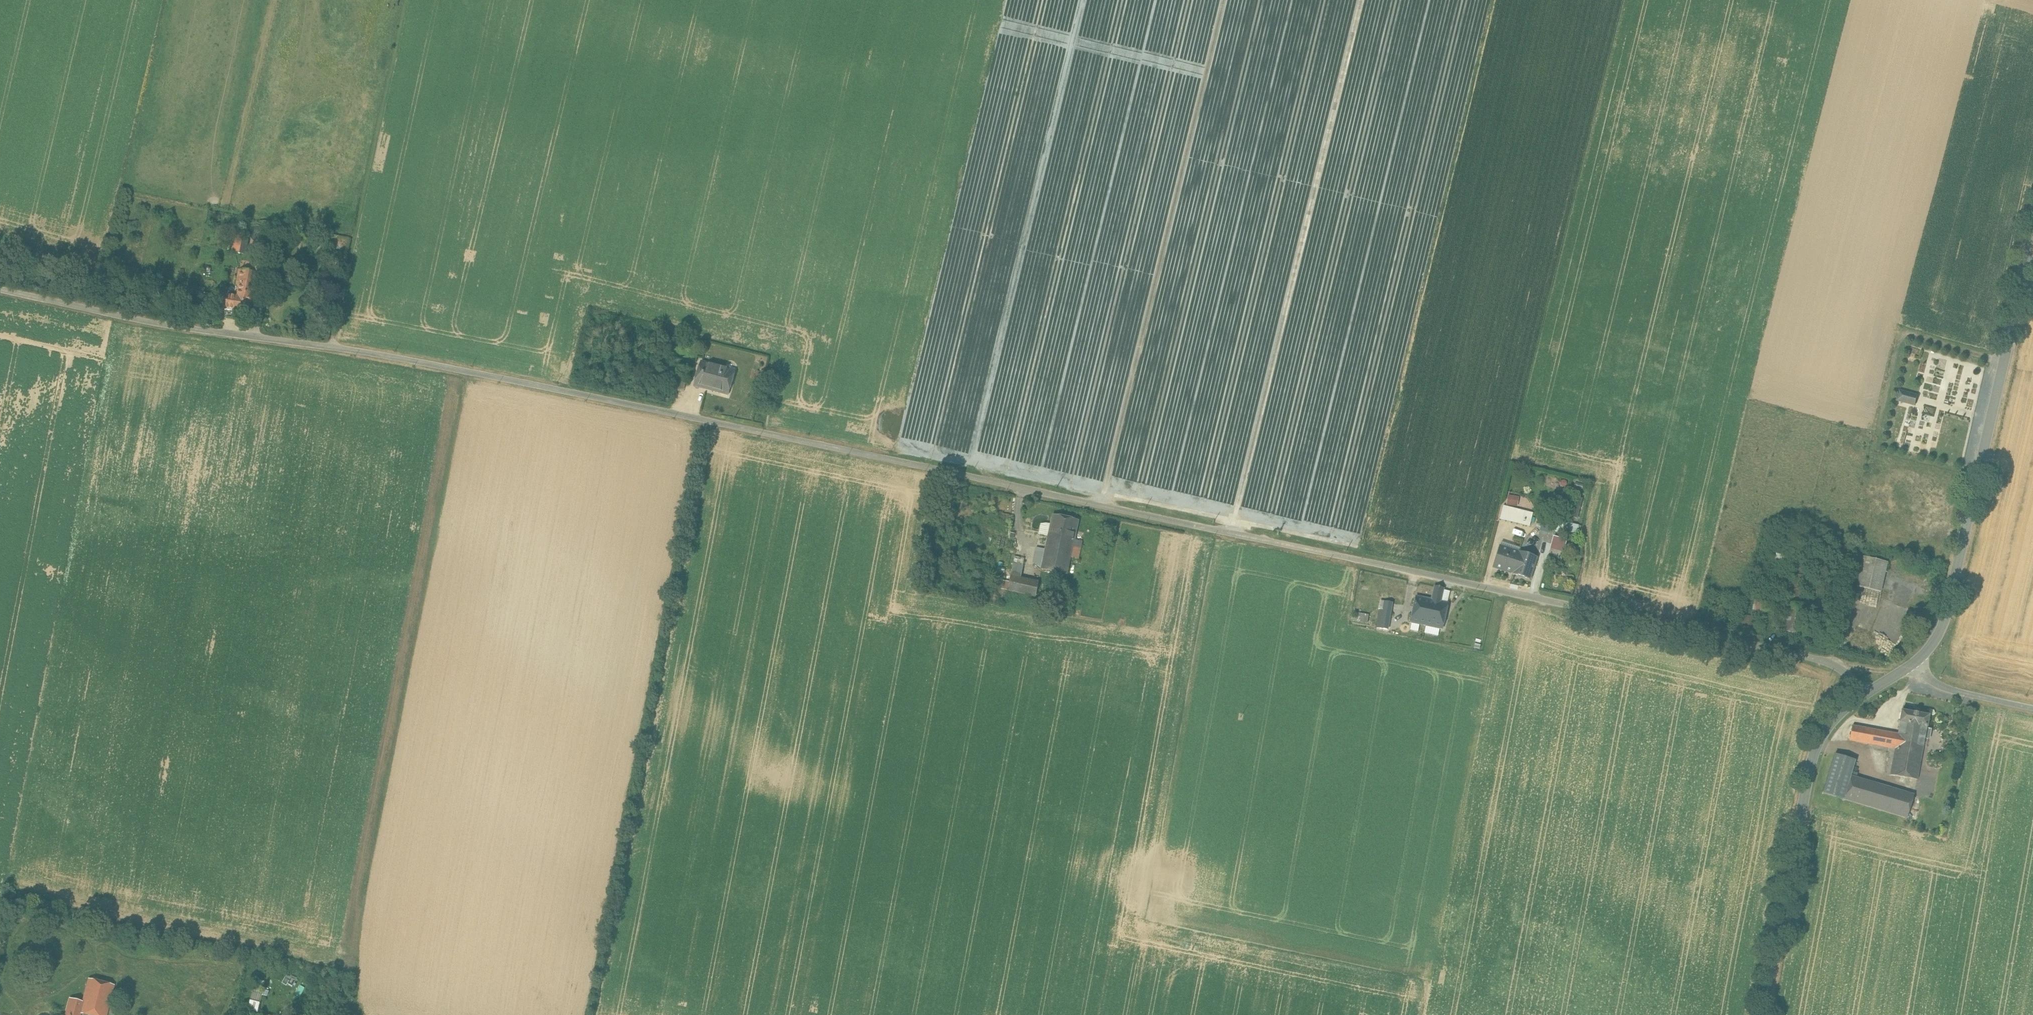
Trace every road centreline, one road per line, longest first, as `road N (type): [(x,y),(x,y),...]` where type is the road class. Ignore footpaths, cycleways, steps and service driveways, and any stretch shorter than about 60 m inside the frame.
road 1 (unclassified): [(1870,693),(1828,661),(681,414),(310,341),(167,327),(0,285)]
road 2 (tertiary): [(1911,665),(1946,620),(2032,235)]
road 3 (track): [(409,0),(331,345)]
road 4 (tertiary): [(1764,1014),(1814,755),(1828,725),(1870,693)]
road 5 (unclassified): [(2032,708),(1947,689),(1911,665)]

